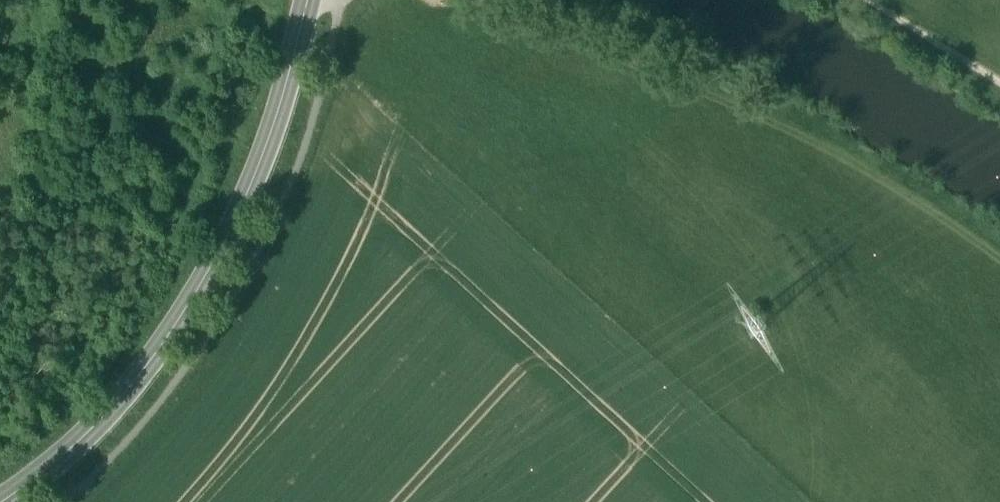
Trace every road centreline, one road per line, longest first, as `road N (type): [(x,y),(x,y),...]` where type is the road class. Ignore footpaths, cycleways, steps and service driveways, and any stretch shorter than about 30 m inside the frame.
road 1 (secondary): [(1,501),(91,429),(179,322),(254,182),(309,0)]
road 2 (track): [(999,260),(833,156),(542,30)]
road 3 (track): [(860,0),(999,90)]

